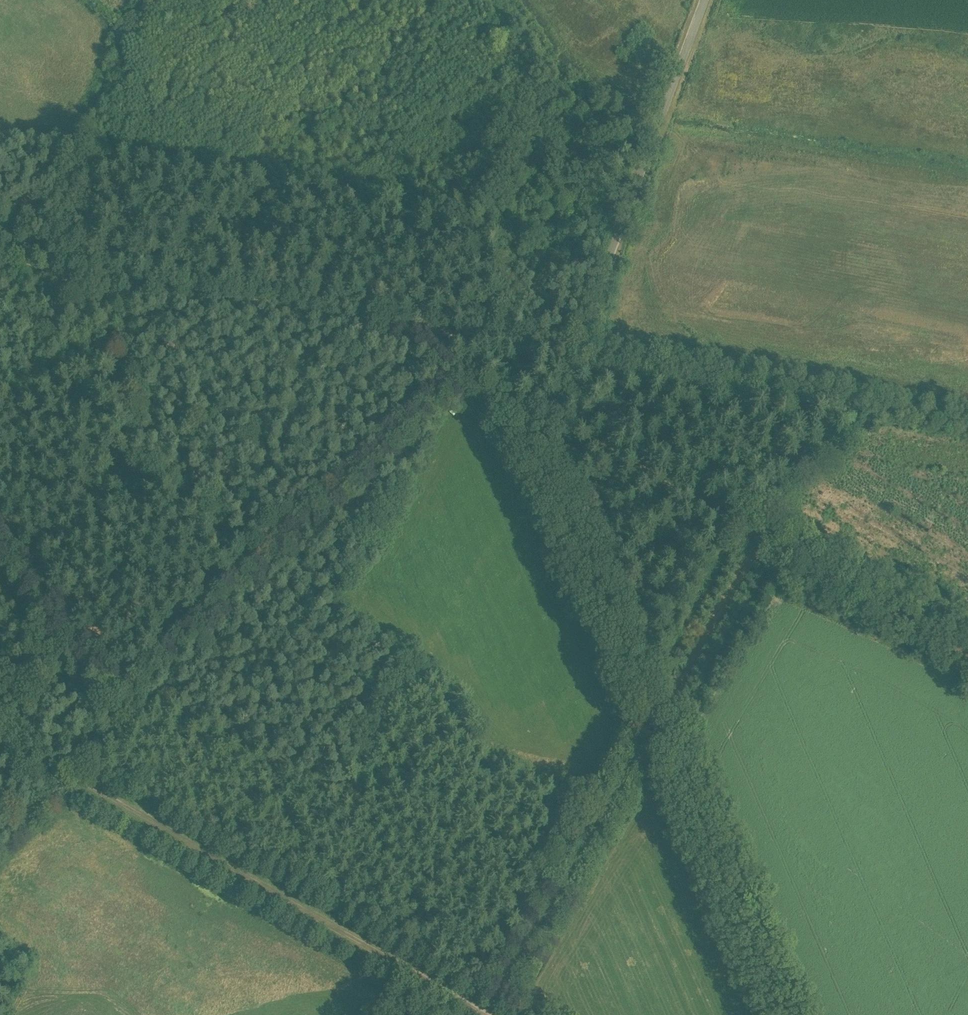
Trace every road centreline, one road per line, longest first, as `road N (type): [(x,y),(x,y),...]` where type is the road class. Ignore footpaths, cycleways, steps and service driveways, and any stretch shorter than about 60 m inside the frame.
road 1 (unclassified): [(784,1014),(545,452),(547,426),(704,0)]
road 2 (track): [(967,424),(0,263)]
road 3 (track): [(454,335),(967,652)]
road 4 (track): [(112,707),(483,355)]
road 5 (track): [(77,782),(476,1014)]
road 6 (track): [(0,558),(112,707)]

